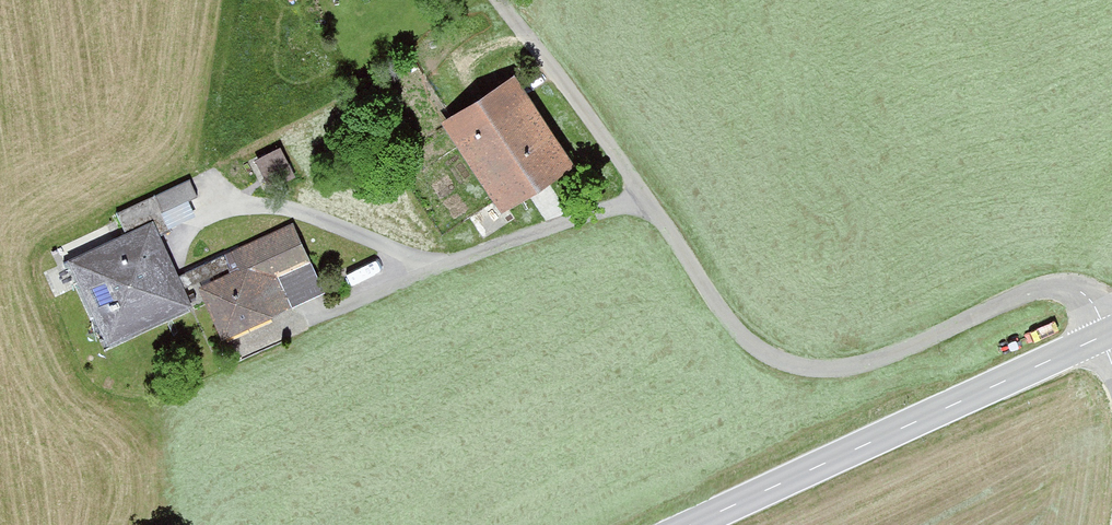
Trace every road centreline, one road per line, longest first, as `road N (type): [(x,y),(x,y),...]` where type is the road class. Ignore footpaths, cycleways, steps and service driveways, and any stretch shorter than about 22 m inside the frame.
road 1 (residential): [(1098,335),(1078,305),(1053,299),(1010,305),(881,369),(810,373),(778,360),(748,341),(561,73),(500,0)]
road 2 (secondary): [(1098,335),(688,524)]

